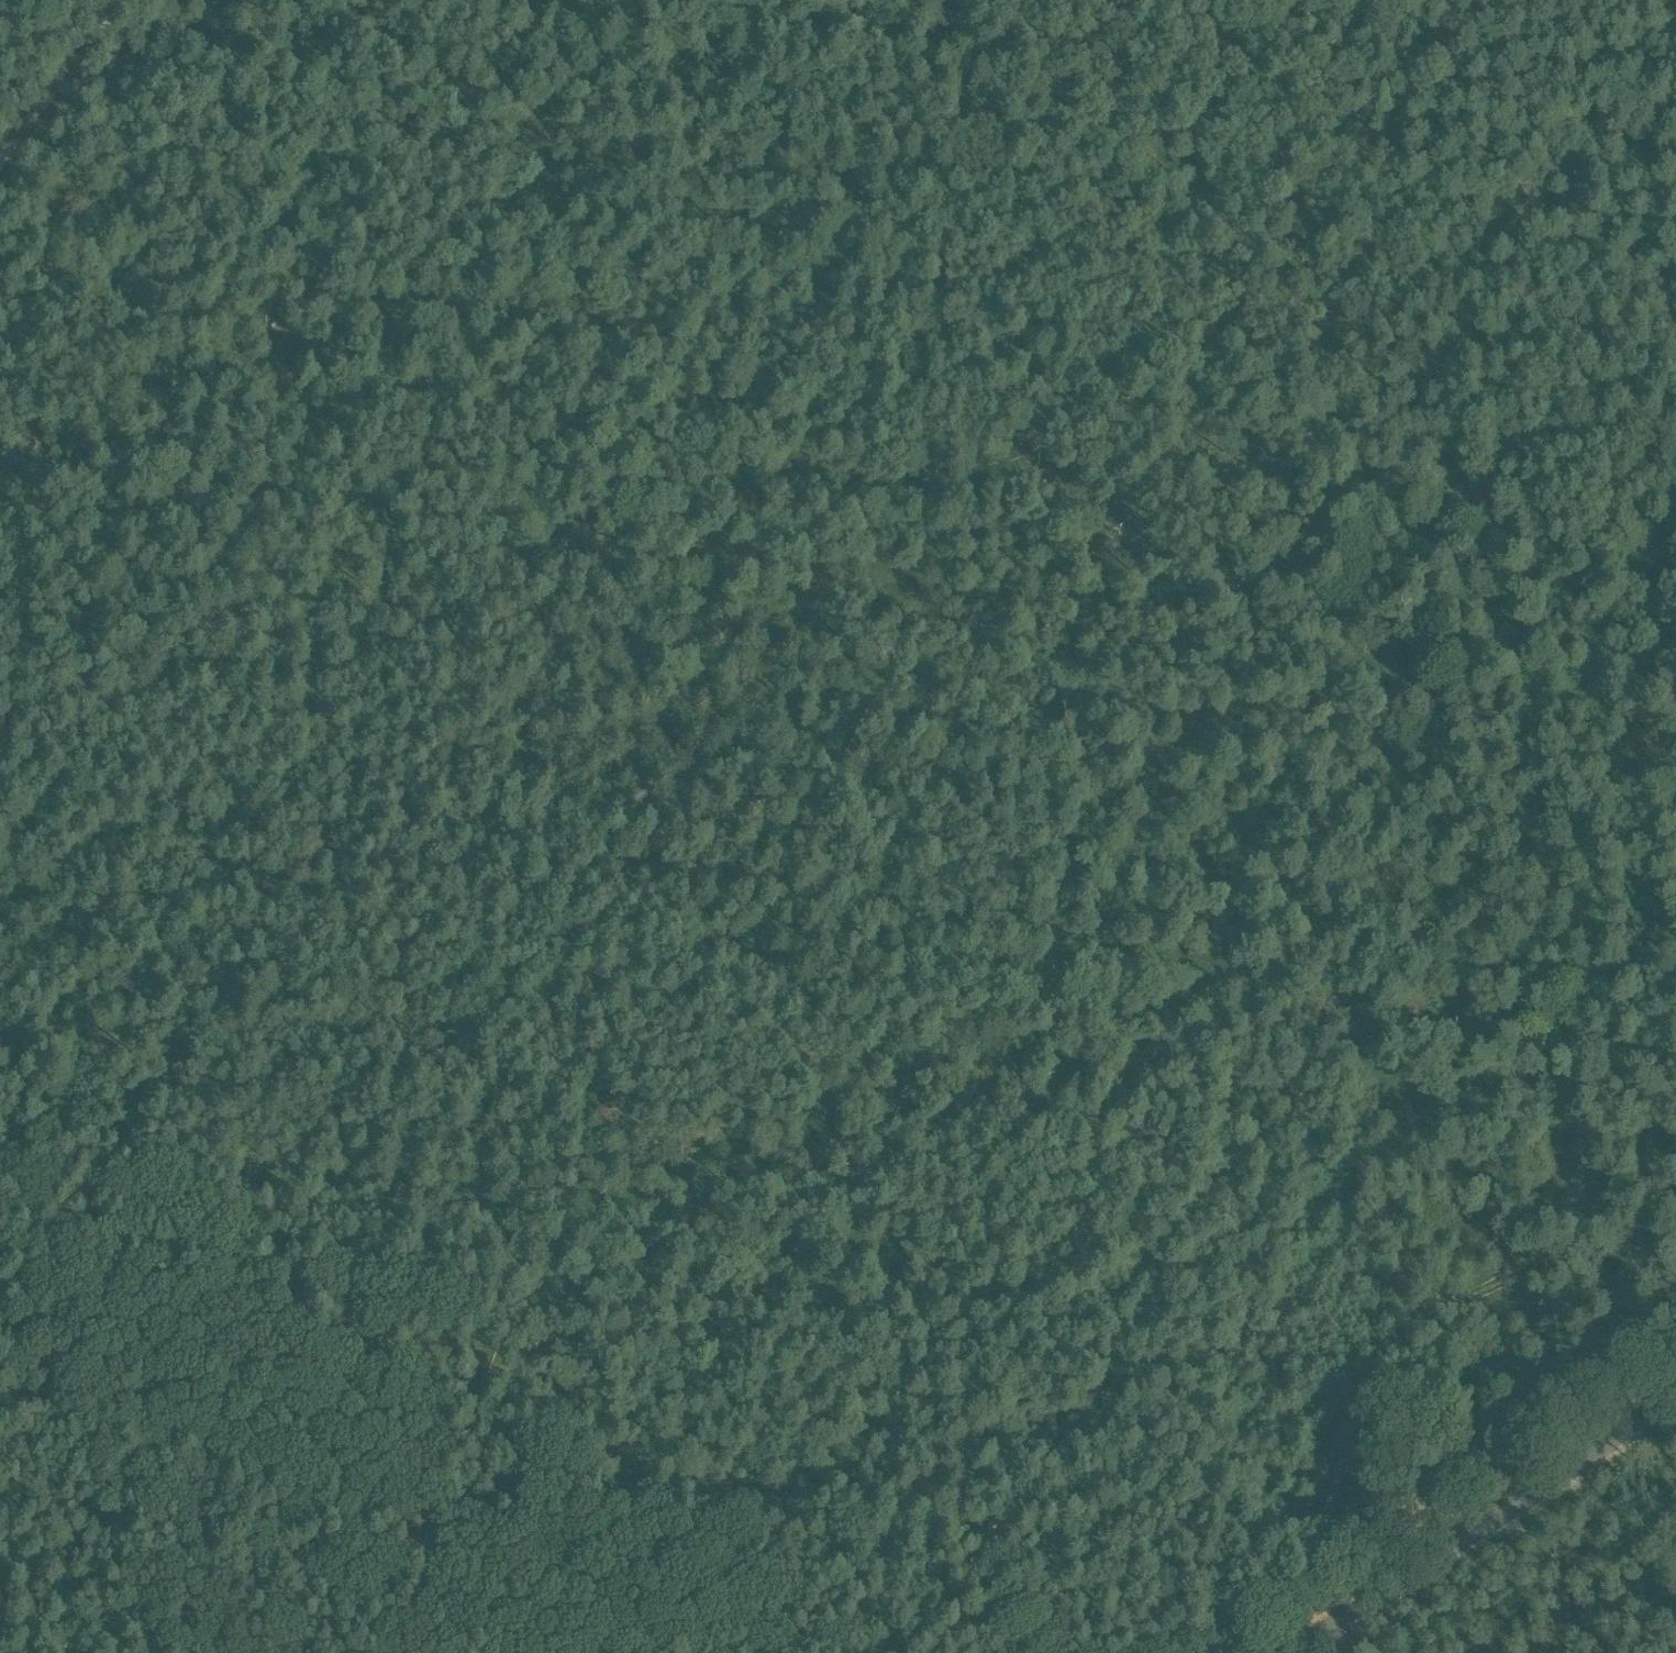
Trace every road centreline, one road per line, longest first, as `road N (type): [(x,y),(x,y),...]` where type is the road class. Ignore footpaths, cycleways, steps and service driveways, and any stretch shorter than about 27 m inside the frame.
road 1 (unclassified): [(1316,1652),(1675,1424)]

